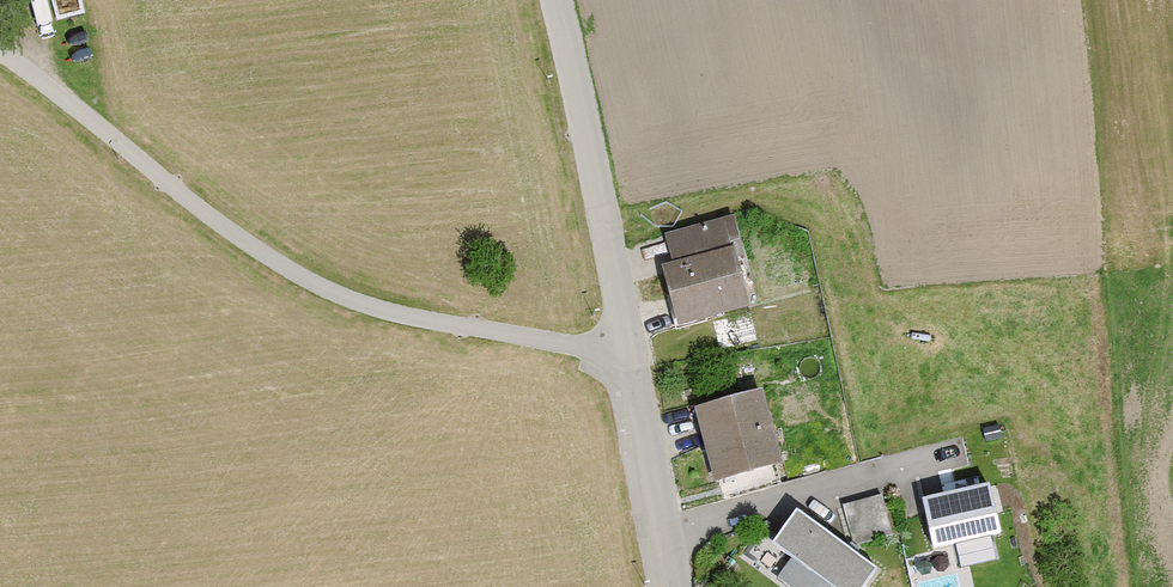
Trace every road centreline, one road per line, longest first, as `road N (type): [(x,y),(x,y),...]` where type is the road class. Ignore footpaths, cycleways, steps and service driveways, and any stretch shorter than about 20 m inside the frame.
road 1 (residential): [(631,355),(416,319),(320,287),(213,219),(0,50)]
road 2 (unclassified): [(557,0),(631,355)]
road 3 (unclassified): [(631,355),(677,586)]

